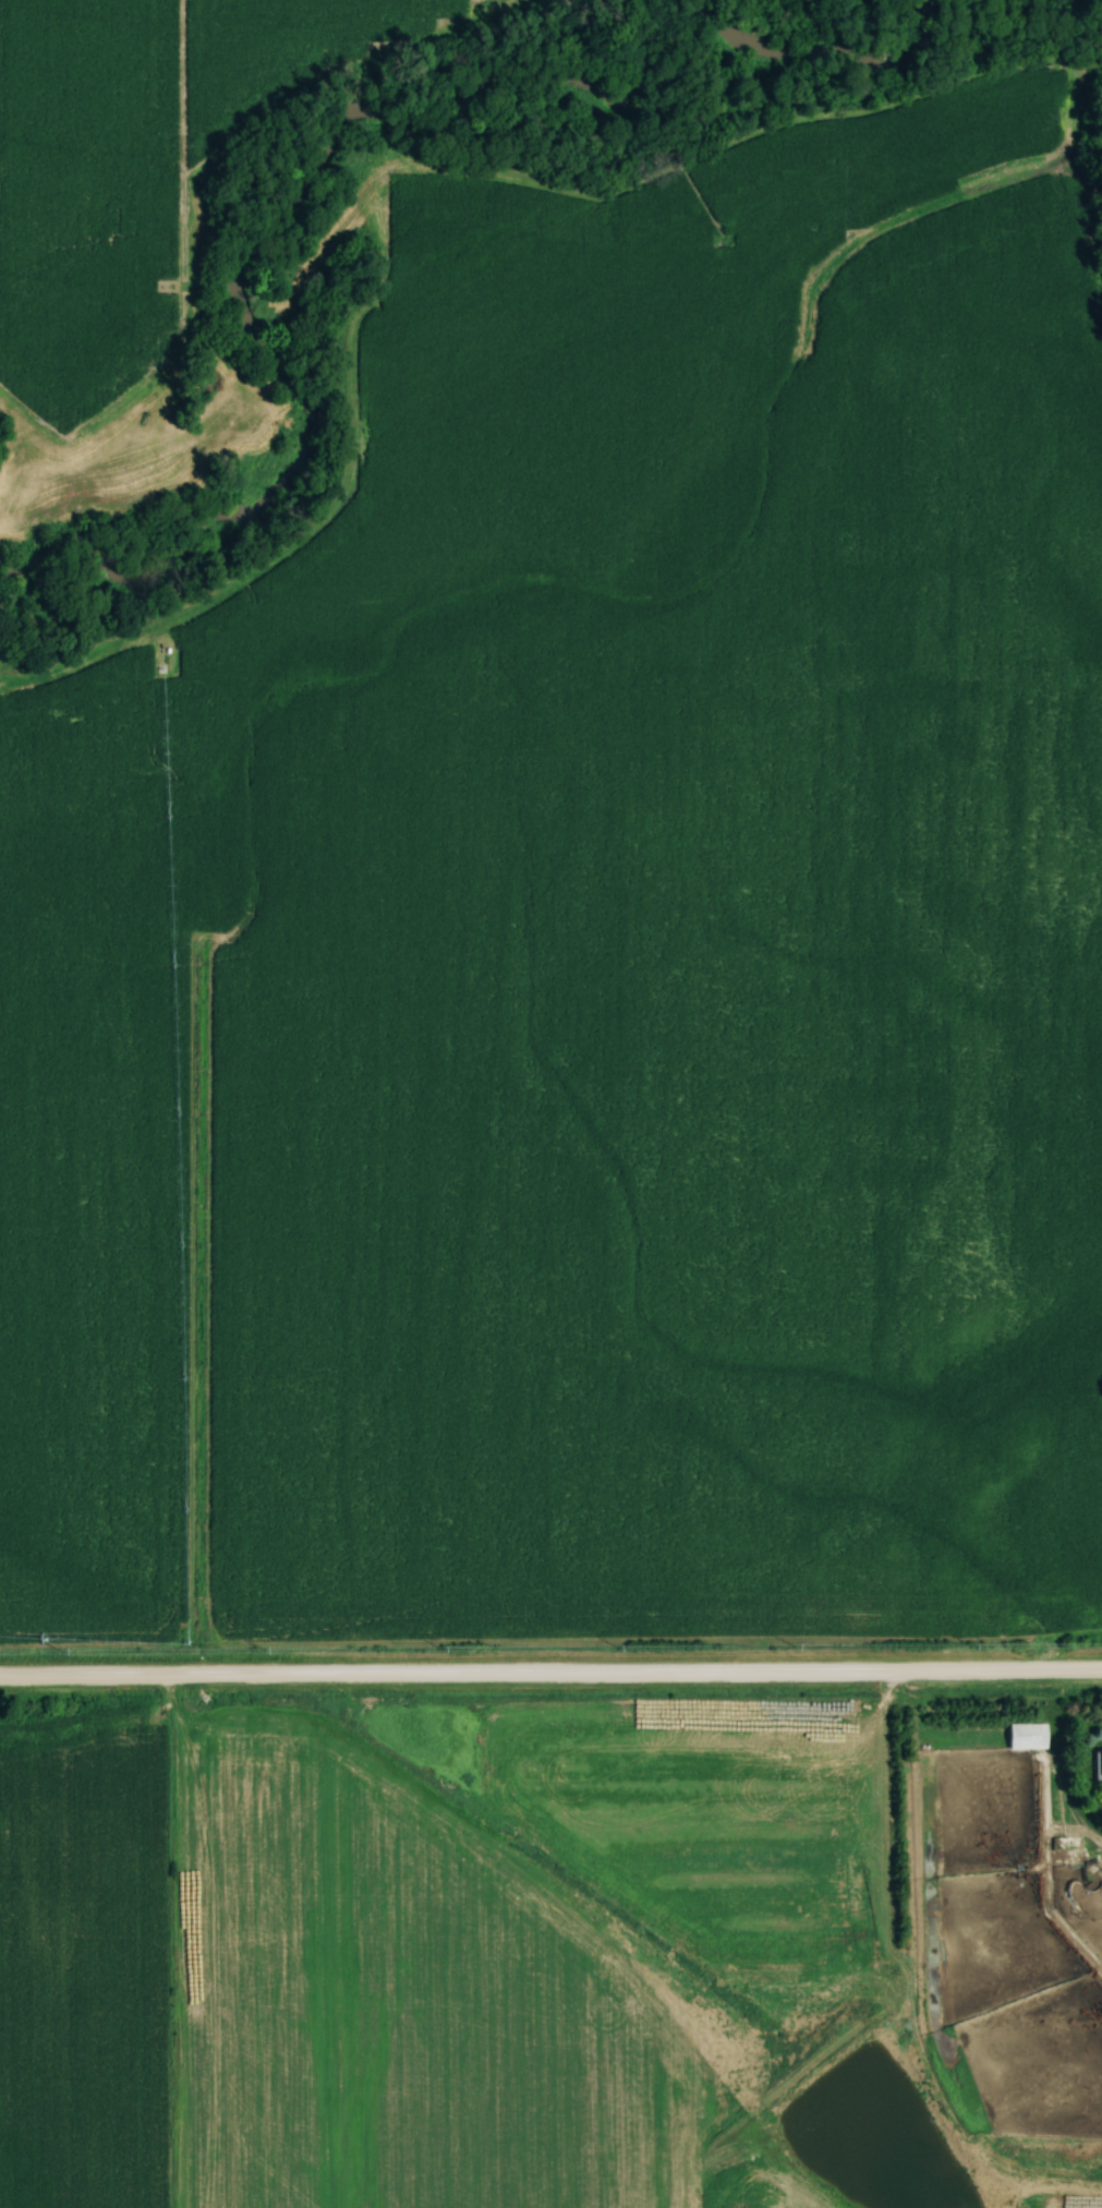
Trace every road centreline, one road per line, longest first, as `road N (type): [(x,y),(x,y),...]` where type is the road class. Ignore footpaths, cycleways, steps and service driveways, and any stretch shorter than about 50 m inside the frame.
road 1 (tertiary): [(1101,1672),(0,1678)]

